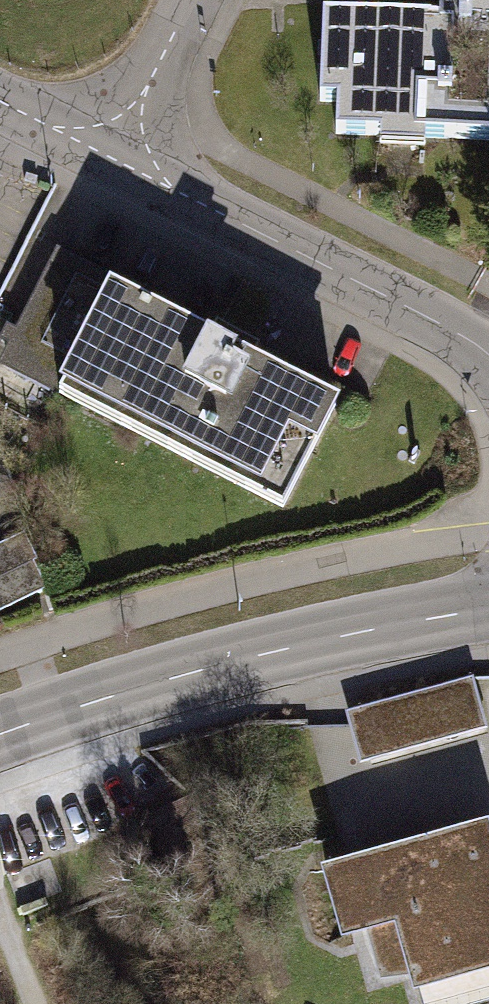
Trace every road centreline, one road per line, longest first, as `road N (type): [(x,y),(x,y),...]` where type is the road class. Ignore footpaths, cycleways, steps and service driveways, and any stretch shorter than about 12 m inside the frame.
road 1 (secondary): [(0,738),(137,689),(488,610)]
road 2 (tertiary): [(105,159),(444,329),(488,362)]
road 3 (residential): [(105,159),(191,0)]

